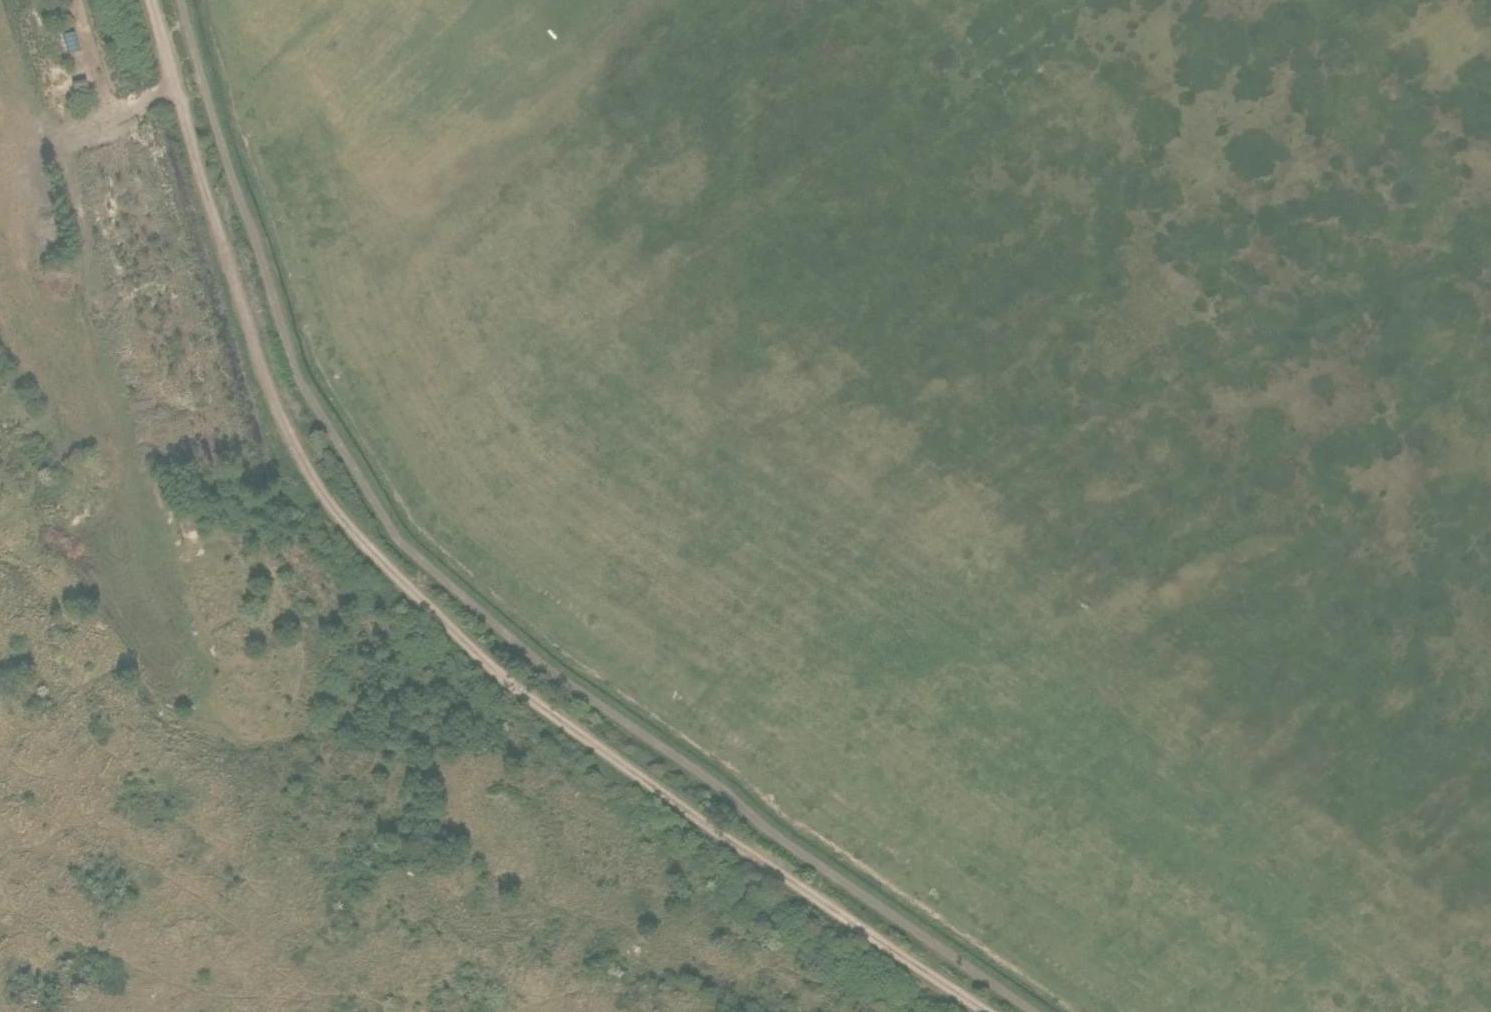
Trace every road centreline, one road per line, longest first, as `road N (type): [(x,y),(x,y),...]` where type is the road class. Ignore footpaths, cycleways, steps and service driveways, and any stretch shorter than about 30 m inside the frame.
road 1 (track): [(146,0),(262,352),(328,506),(420,605),(554,722),(971,1011)]

